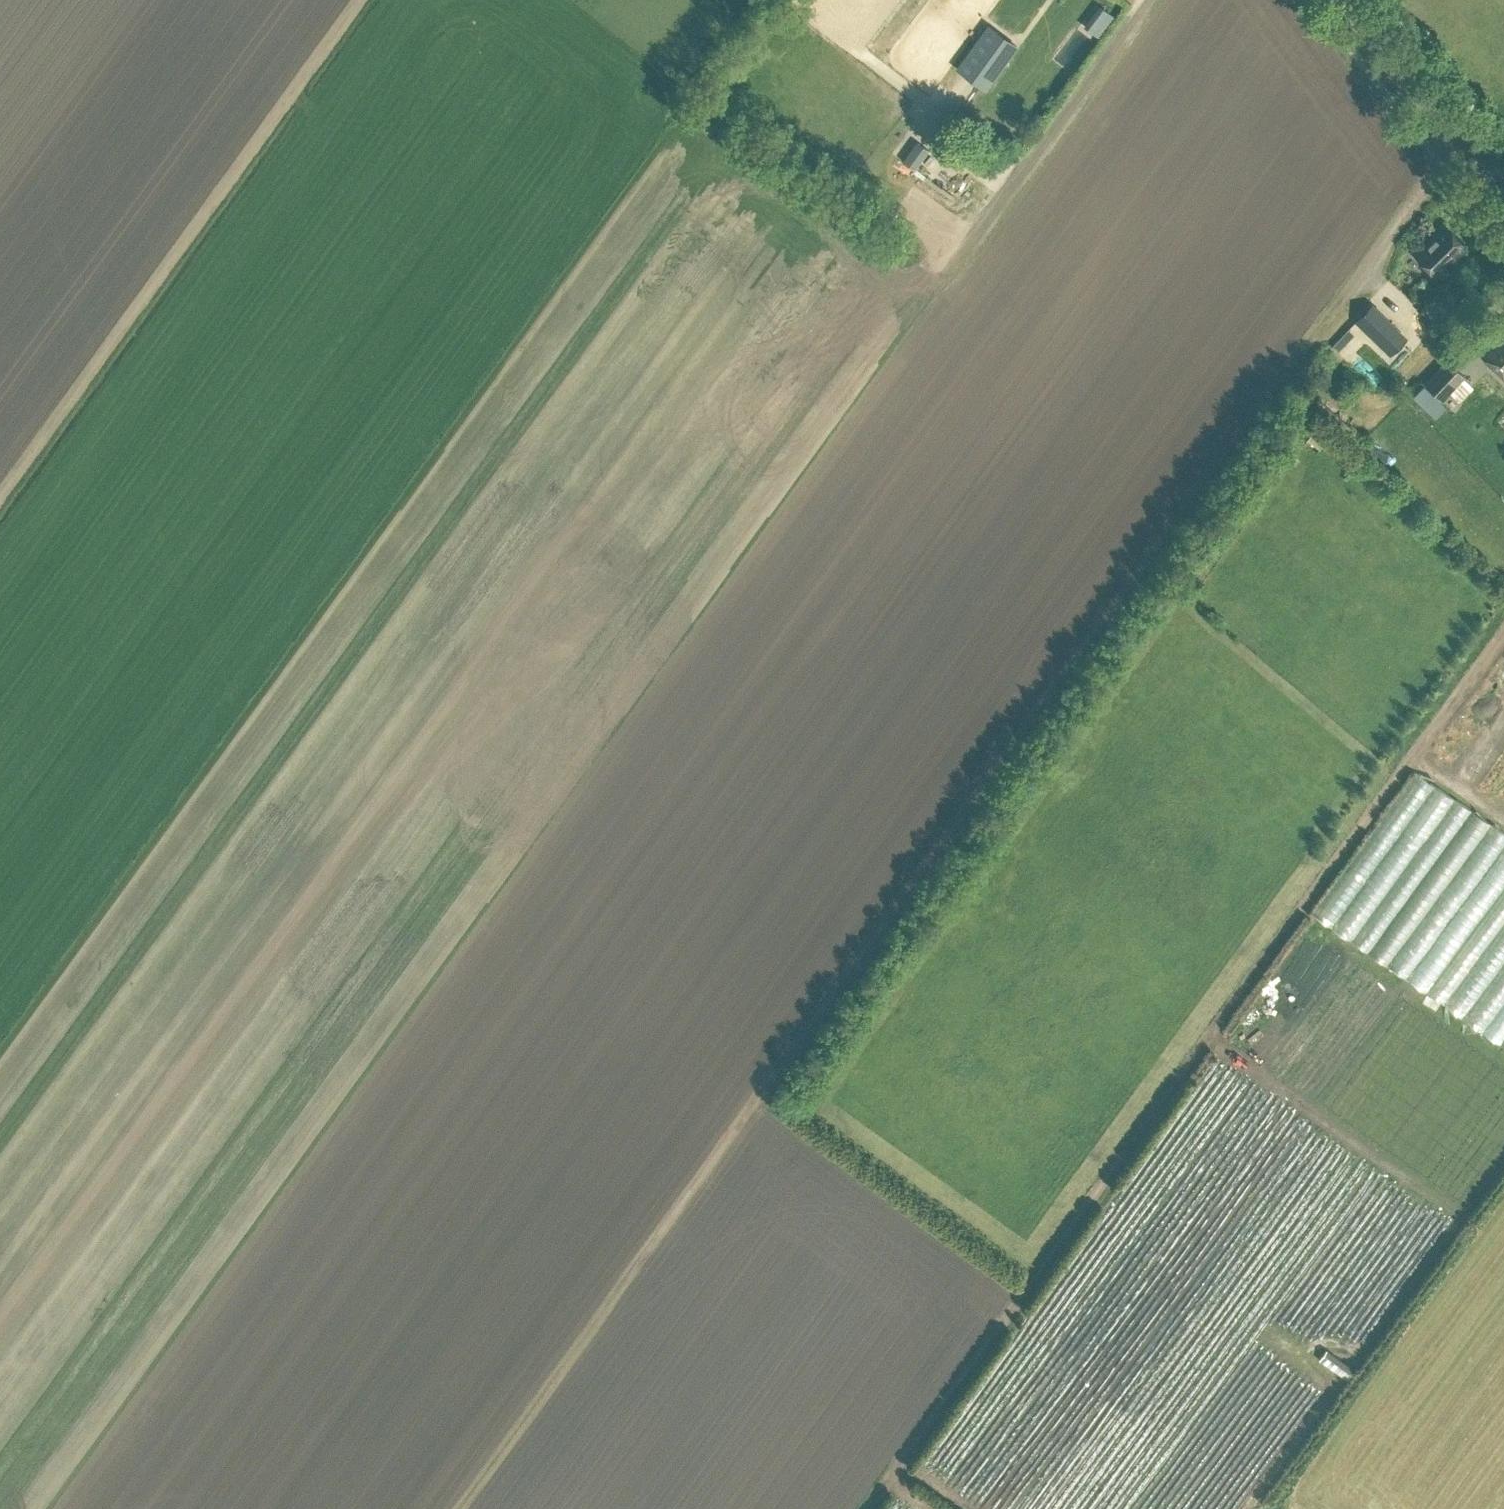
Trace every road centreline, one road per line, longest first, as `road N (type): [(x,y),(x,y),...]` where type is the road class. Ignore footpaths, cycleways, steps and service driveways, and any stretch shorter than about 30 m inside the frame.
road 1 (track): [(0,491),(355,0)]
road 2 (tertiary): [(1503,192),(1347,0)]

